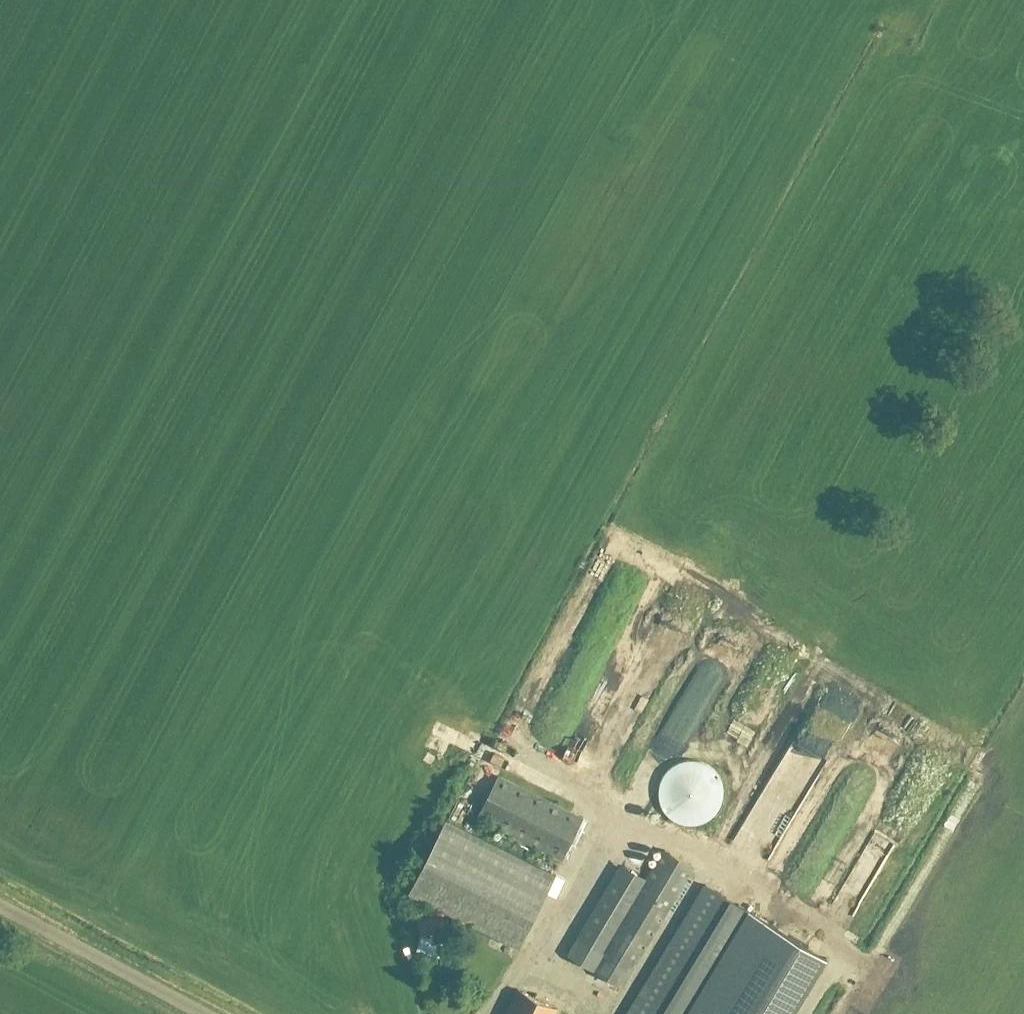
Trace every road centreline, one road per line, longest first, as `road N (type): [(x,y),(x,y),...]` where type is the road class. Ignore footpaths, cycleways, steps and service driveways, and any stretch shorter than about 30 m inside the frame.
road 1 (unclassified): [(200,1013),(0,908)]

